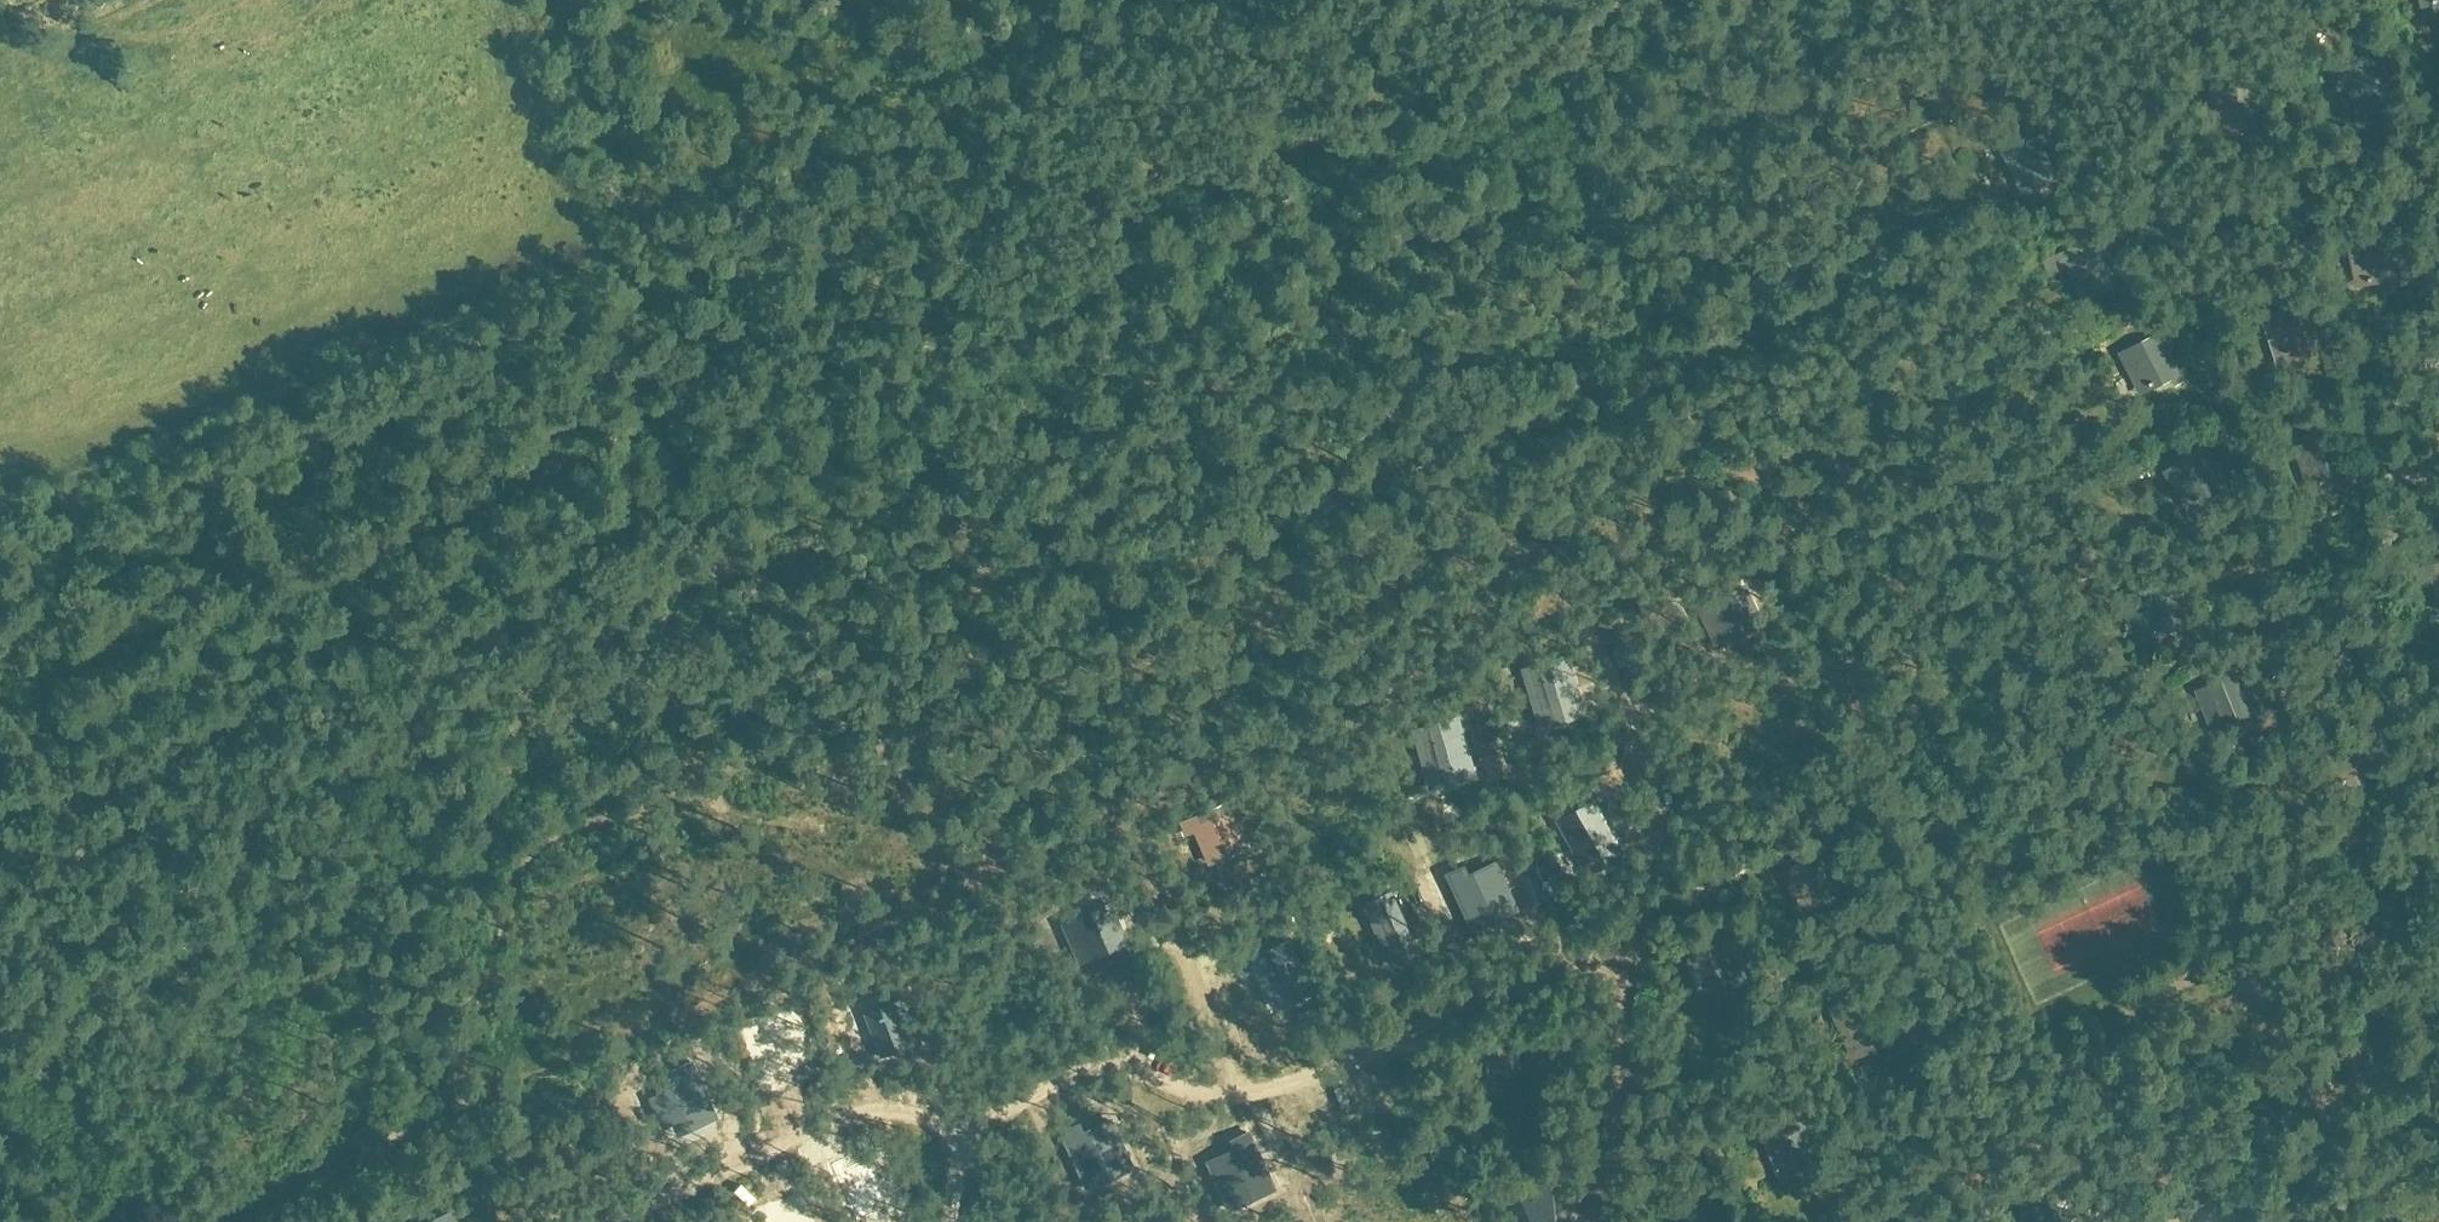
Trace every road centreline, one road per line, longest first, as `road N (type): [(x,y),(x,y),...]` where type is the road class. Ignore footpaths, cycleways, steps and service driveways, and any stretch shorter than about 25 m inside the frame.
road 1 (track): [(1665,827),(1640,723),(1586,616),(1294,718),(1268,745),(953,931),(847,983),(831,1032),(798,1065),(750,1088),(729,1136),(717,1221)]
road 2 (track): [(2023,227),(2131,220),(2191,287),(2328,200),(2438,154)]
road 3 (track): [(2438,772),(2402,718),(2380,634),(2383,490),(2421,360),(2438,331)]
road 4 (track): [(1665,827),(1599,1221)]

